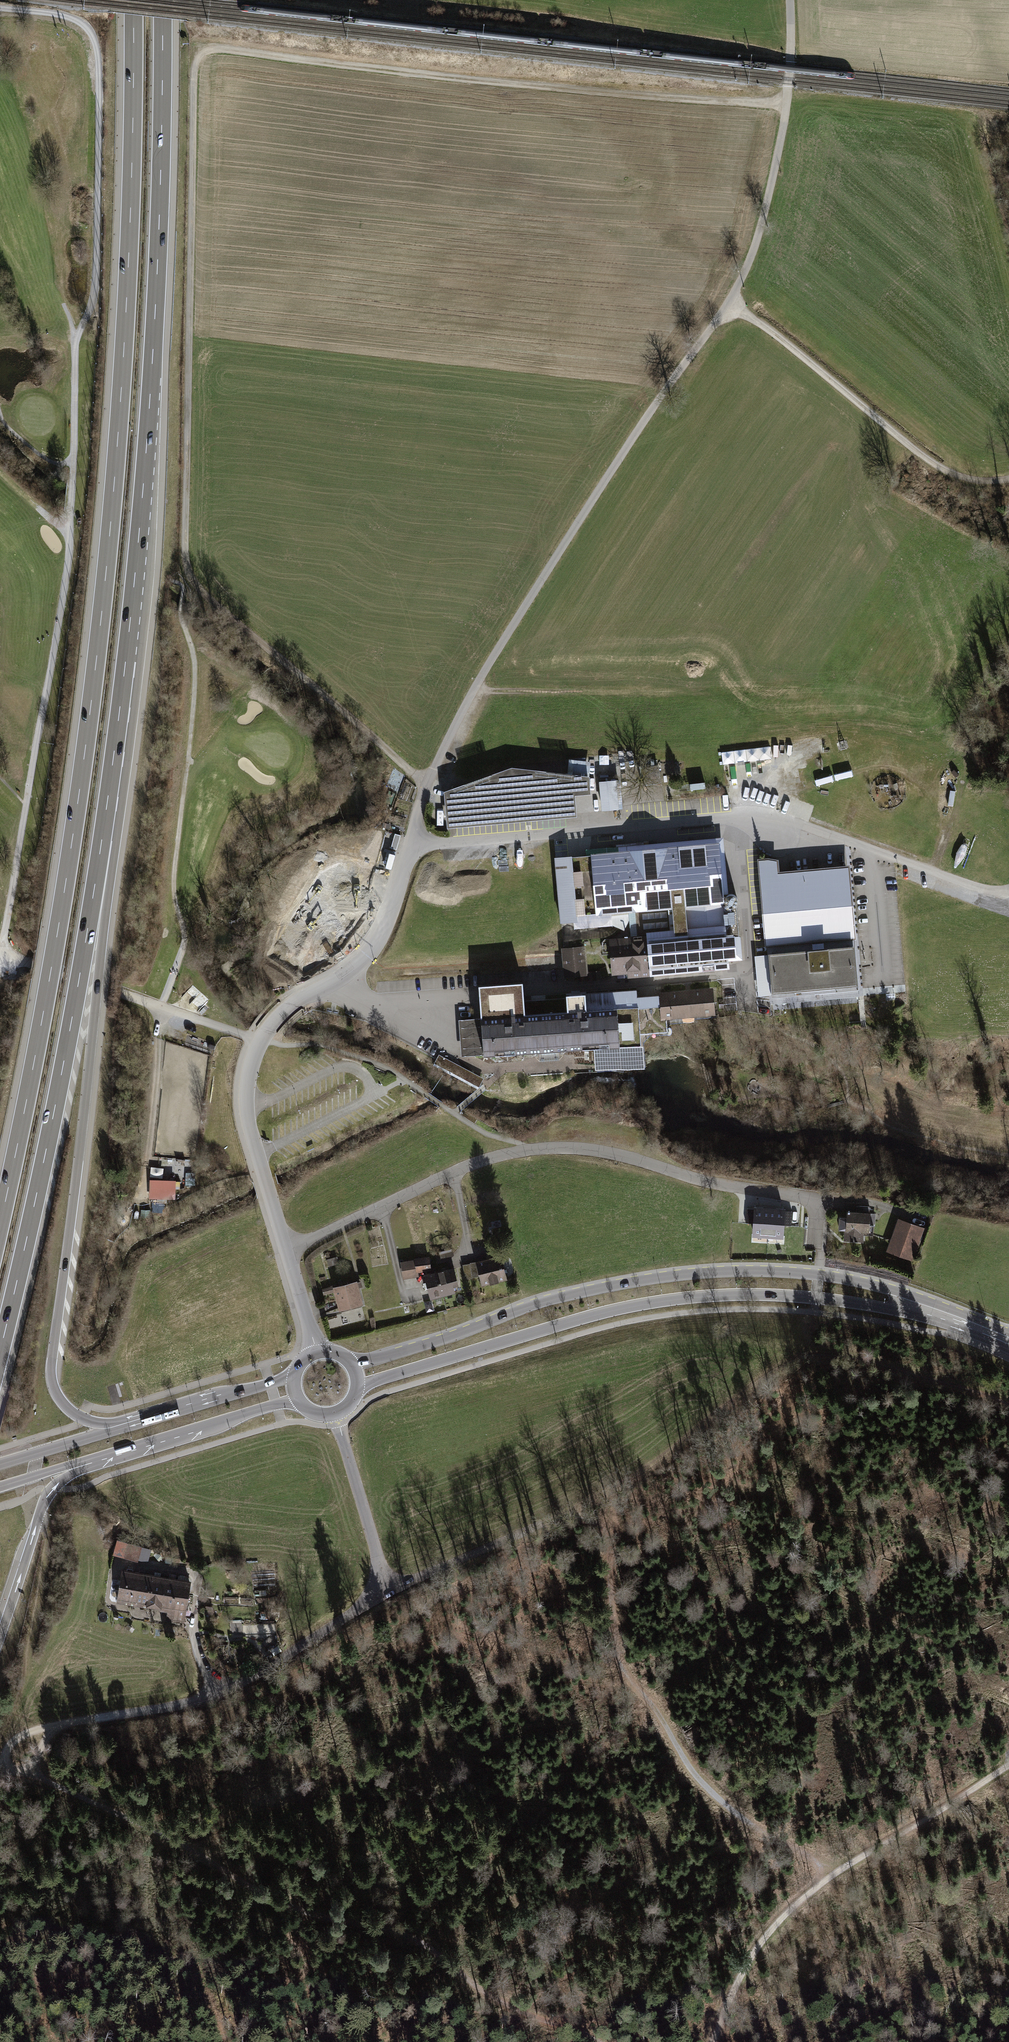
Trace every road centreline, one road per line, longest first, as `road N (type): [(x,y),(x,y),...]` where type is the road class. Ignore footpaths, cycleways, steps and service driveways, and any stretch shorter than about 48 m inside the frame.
road 1 (track): [(786,105),(498,82),(225,49),(198,57),(187,566),(209,598),(427,783)]
road 2 (motorway): [(134,0),(123,355),(94,682),(40,1036),(0,1225)]
road 3 (track): [(0,953),(67,564),(75,350),(95,287),(98,169),(96,56),(87,31),(61,16),(0,9)]
road 4 (track): [(427,783),(552,562),(744,274),(784,122),(790,0)]
road 5 (motorway): [(146,1421),(81,1418),(59,1397),(51,1373),(85,1115),(120,711)]
road 6 (motorway): [(120,711),(153,357),(162,0)]
road 7 (secondary): [(1008,1340),(904,1293),(857,1282),(711,1273),(554,1298),(445,1339),(350,1362)]
road 8 (secondary): [(357,1388),(602,1313),(705,1297),(856,1303),(1008,1340)]
road 9 (motorway): [(0,1350),(68,1042),(120,711)]
road 10 (track): [(17,1771),(170,1836),(293,1907),(389,1928),(531,2014),(600,2041)]
road 11 (track): [(513,1542),(611,1490),(617,1656),(698,1779),(752,1827),(817,1862),(823,1881)]
road 12 (residential): [(287,1252),(452,1172),(538,1149),(604,1153),(708,1181),(819,1198)]
road 13 (residential): [(871,849),(760,818),(410,844)]
road 14 (track): [(1008,1403),(855,1356),(813,1355),(768,1372),(692,1442),(611,1490)]
road 15 (track): [(161,1007),(183,937),(173,892),(195,678),(183,589)]
road 16 (track): [(712,2041),(767,1931),(823,1881),(1008,1766)]
road 17 (unclassified): [(263,1172),(246,1103),(258,1040),(290,1005),(368,953),(391,911),(410,844)]
road 18 (track): [(729,302),(925,456),(957,475),(1008,478)]
road 19 (residential): [(389,1592),(291,1656),(211,1692),(107,1718)]
road 20 (track): [(0,953),(248,1037)]
road 21 (secondary): [(89,1460),(298,1401)]
road 22 (motorway): [(0,1633),(45,1500),(89,1460)]
road 23 (residential): [(337,1413),(389,1592)]
road 24 (secondary): [(295,1373),(146,1421)]
road 25 (secondary): [(146,1421),(0,1464)]
road 26 (track): [(1008,889),(976,887),(871,849)]
road 27 (residential): [(389,1592),(513,1542)]
road 28 (track): [(107,1718),(29,1731),(0,1759)]

